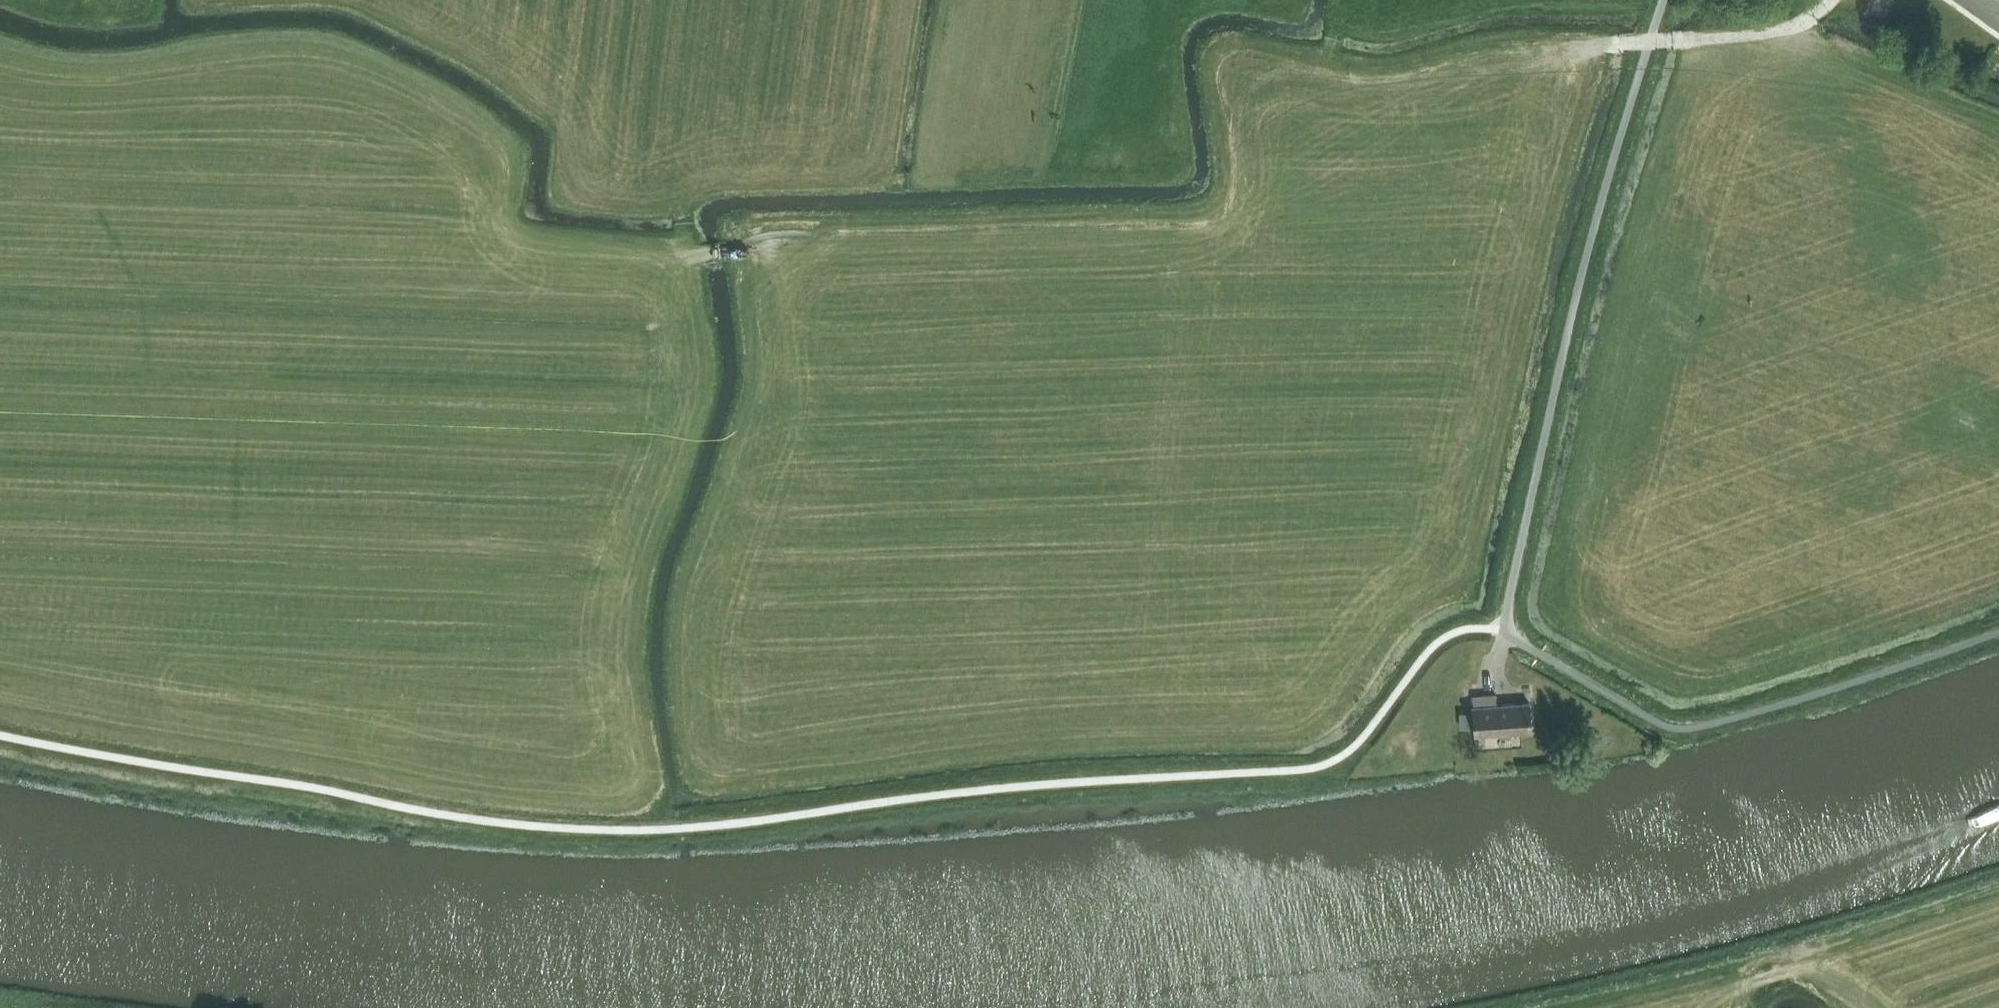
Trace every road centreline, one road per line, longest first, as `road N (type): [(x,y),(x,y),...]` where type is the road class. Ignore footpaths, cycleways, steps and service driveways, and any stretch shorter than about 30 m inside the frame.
road 1 (track): [(1557,1007),(1813,947)]
road 2 (track): [(1597,45),(1769,34),(1796,28),(1834,0)]
road 3 (track): [(1801,972),(1813,947),(1998,887)]
road 4 (track): [(1711,1007),(1801,972),(1838,976),(1882,1007)]

